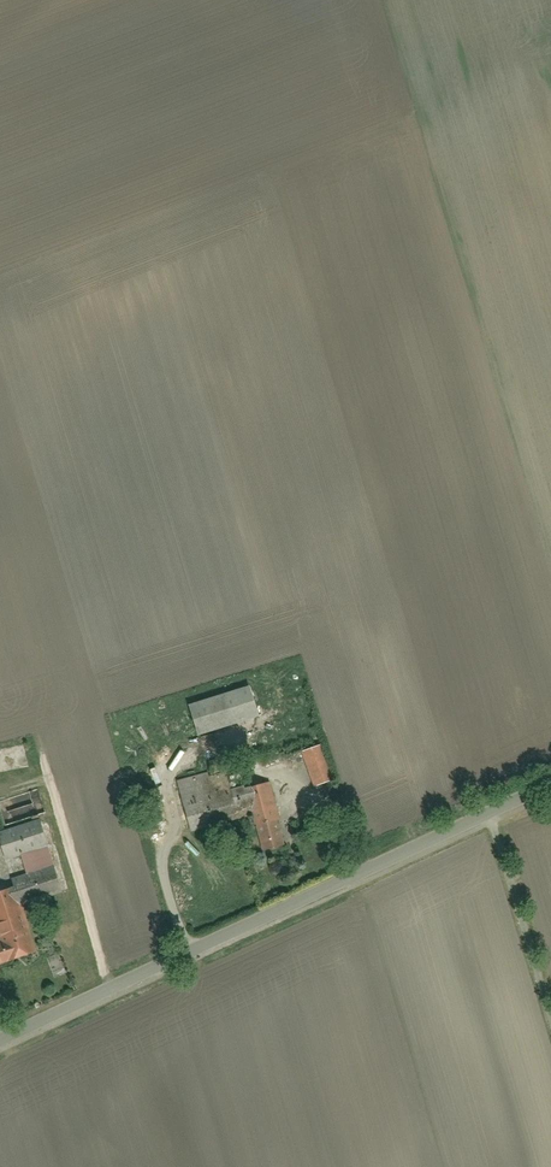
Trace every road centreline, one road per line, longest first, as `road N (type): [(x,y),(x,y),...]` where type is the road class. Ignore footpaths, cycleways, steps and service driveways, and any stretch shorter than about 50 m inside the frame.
road 1 (tertiary): [(550,787),(0,1044)]

